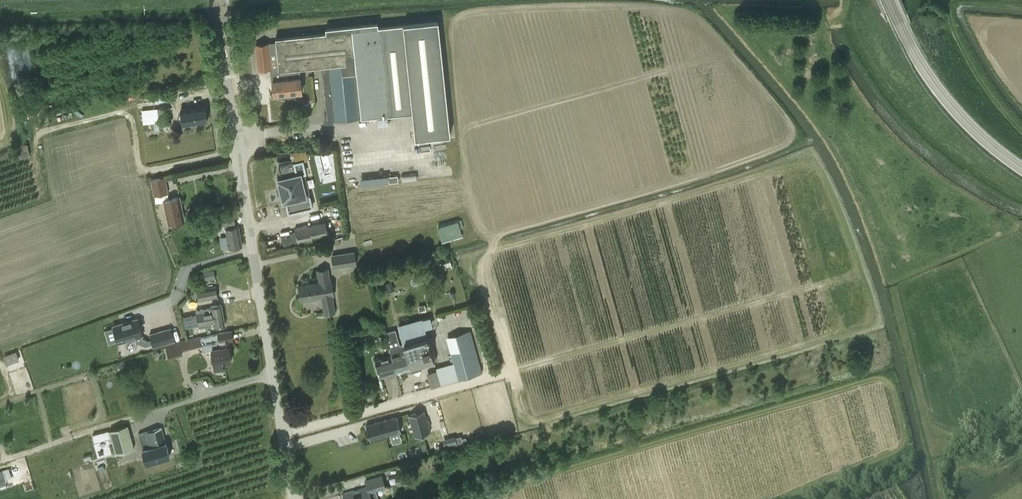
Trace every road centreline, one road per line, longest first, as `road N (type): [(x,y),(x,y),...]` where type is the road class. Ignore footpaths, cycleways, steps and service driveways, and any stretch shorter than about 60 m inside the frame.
road 1 (residential): [(293,498),(228,65)]
road 2 (unclassified): [(1021,168),(935,86),(887,0)]

